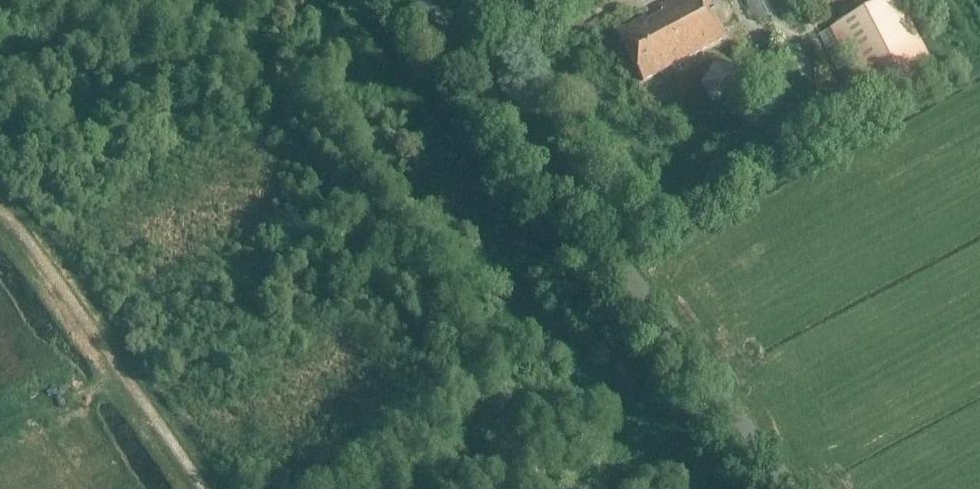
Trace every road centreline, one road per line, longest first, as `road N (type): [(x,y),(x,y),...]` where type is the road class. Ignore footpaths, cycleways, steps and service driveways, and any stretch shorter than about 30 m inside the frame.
road 1 (unclassified): [(791,488),(422,0)]
road 2 (track): [(203,488),(0,208)]

